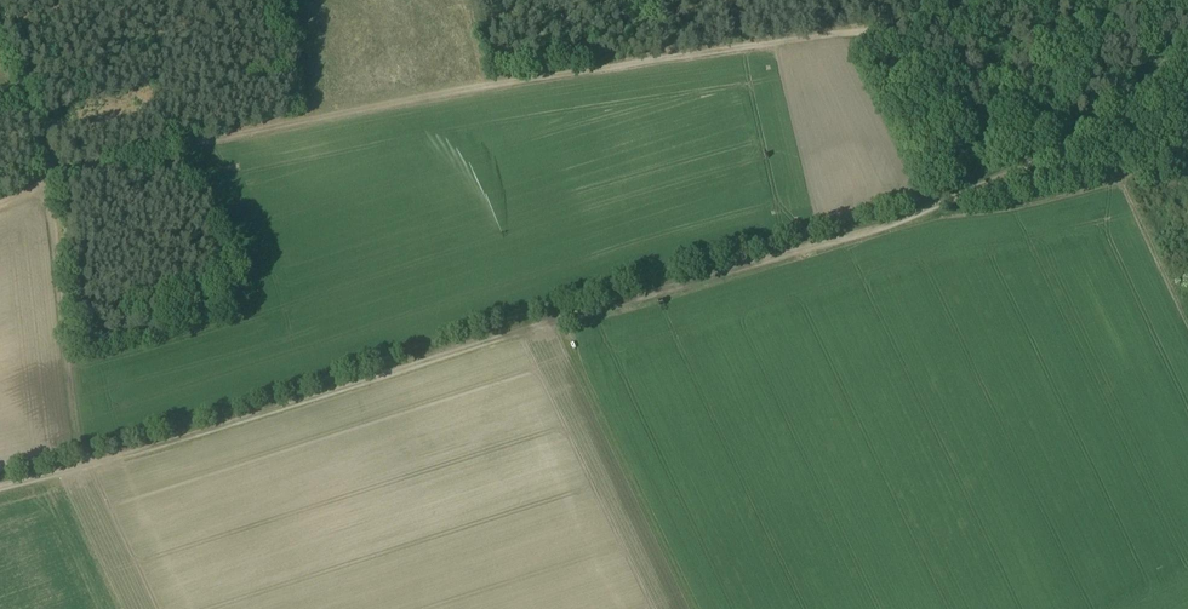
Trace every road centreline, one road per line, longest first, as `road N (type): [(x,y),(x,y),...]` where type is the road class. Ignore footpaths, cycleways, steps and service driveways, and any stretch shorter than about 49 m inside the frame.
road 1 (track): [(0,487),(138,453),(893,219),(1021,167),(1132,93),(1187,42)]
road 2 (track): [(1104,0),(563,68),(187,139),(68,171)]

